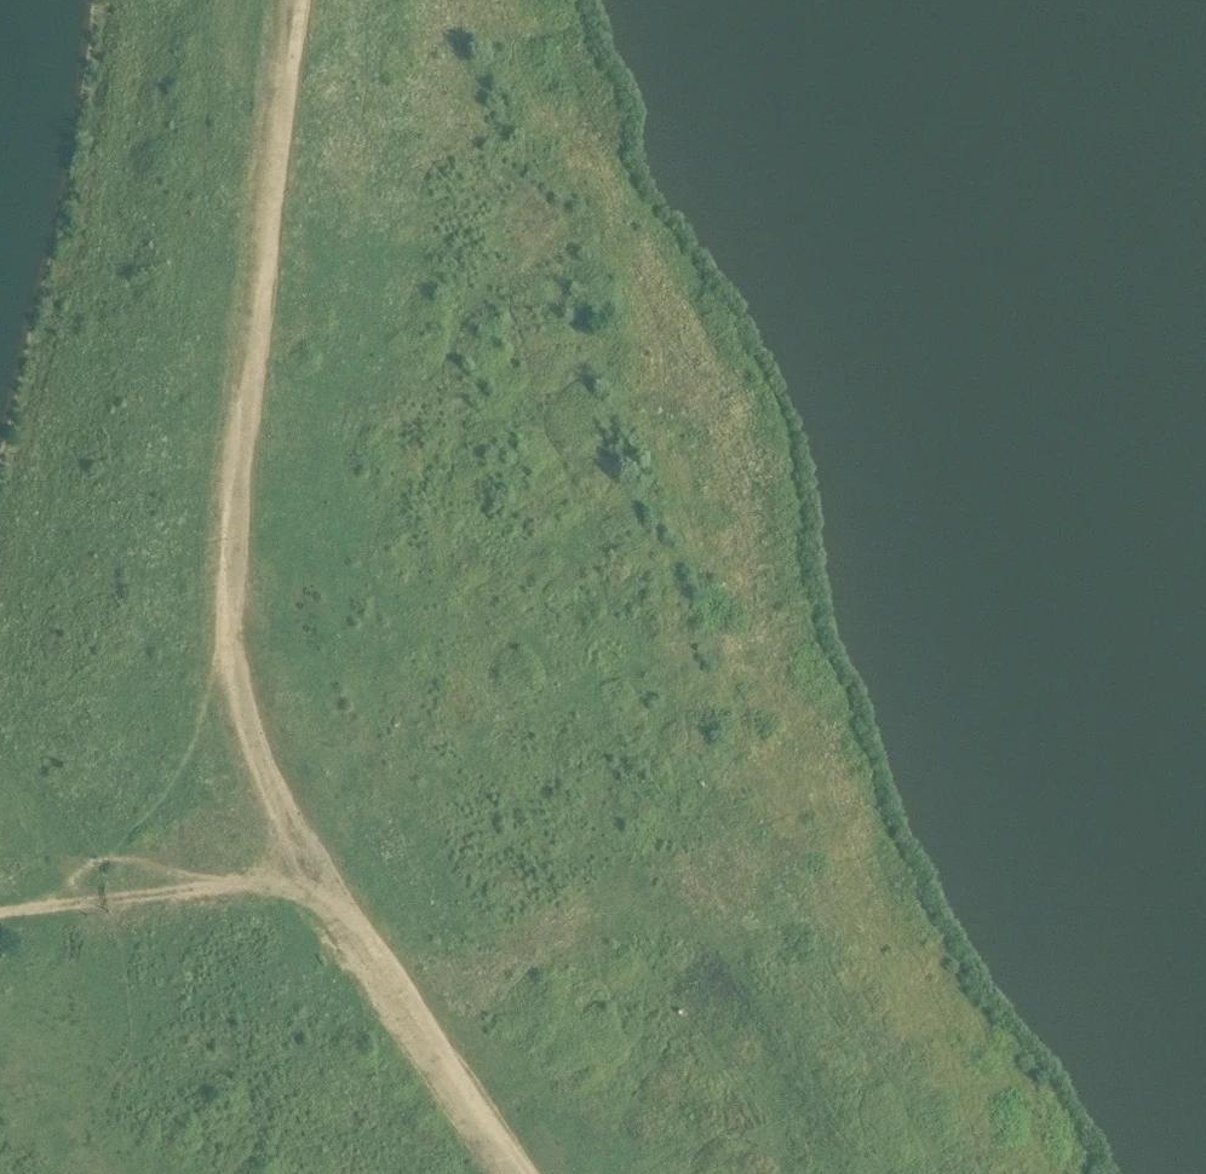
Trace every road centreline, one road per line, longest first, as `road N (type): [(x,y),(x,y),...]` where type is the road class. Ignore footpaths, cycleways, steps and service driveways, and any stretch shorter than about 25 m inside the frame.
road 1 (track): [(299,873),(238,708),(231,617),(243,383),(289,0)]
road 2 (track): [(514,1173),(299,873)]
road 3 (track): [(0,916),(299,873)]

